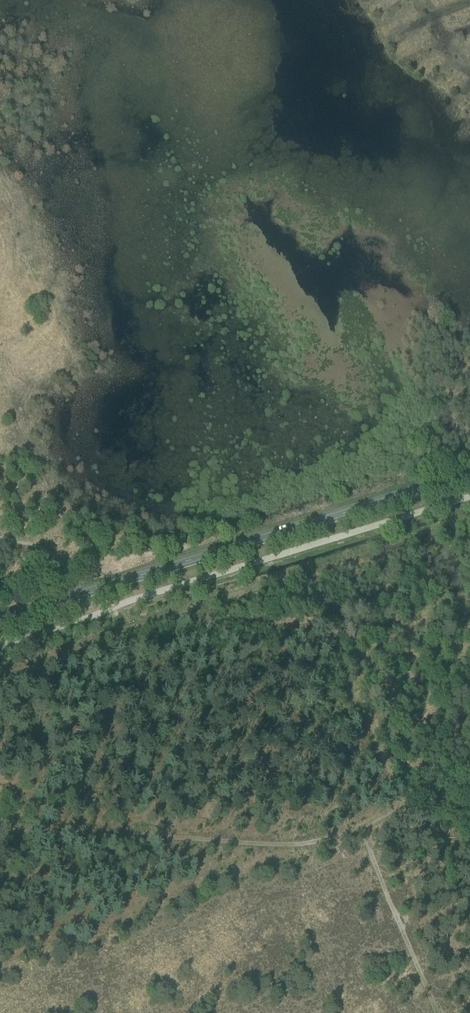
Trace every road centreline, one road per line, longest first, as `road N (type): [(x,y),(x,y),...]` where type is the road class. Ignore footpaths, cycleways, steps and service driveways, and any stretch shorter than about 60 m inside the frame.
road 1 (secondary): [(0,618),(469,474)]
road 2 (track): [(0,824),(23,835),(295,850),(363,835)]
road 3 (track): [(91,617),(61,561),(0,533)]

